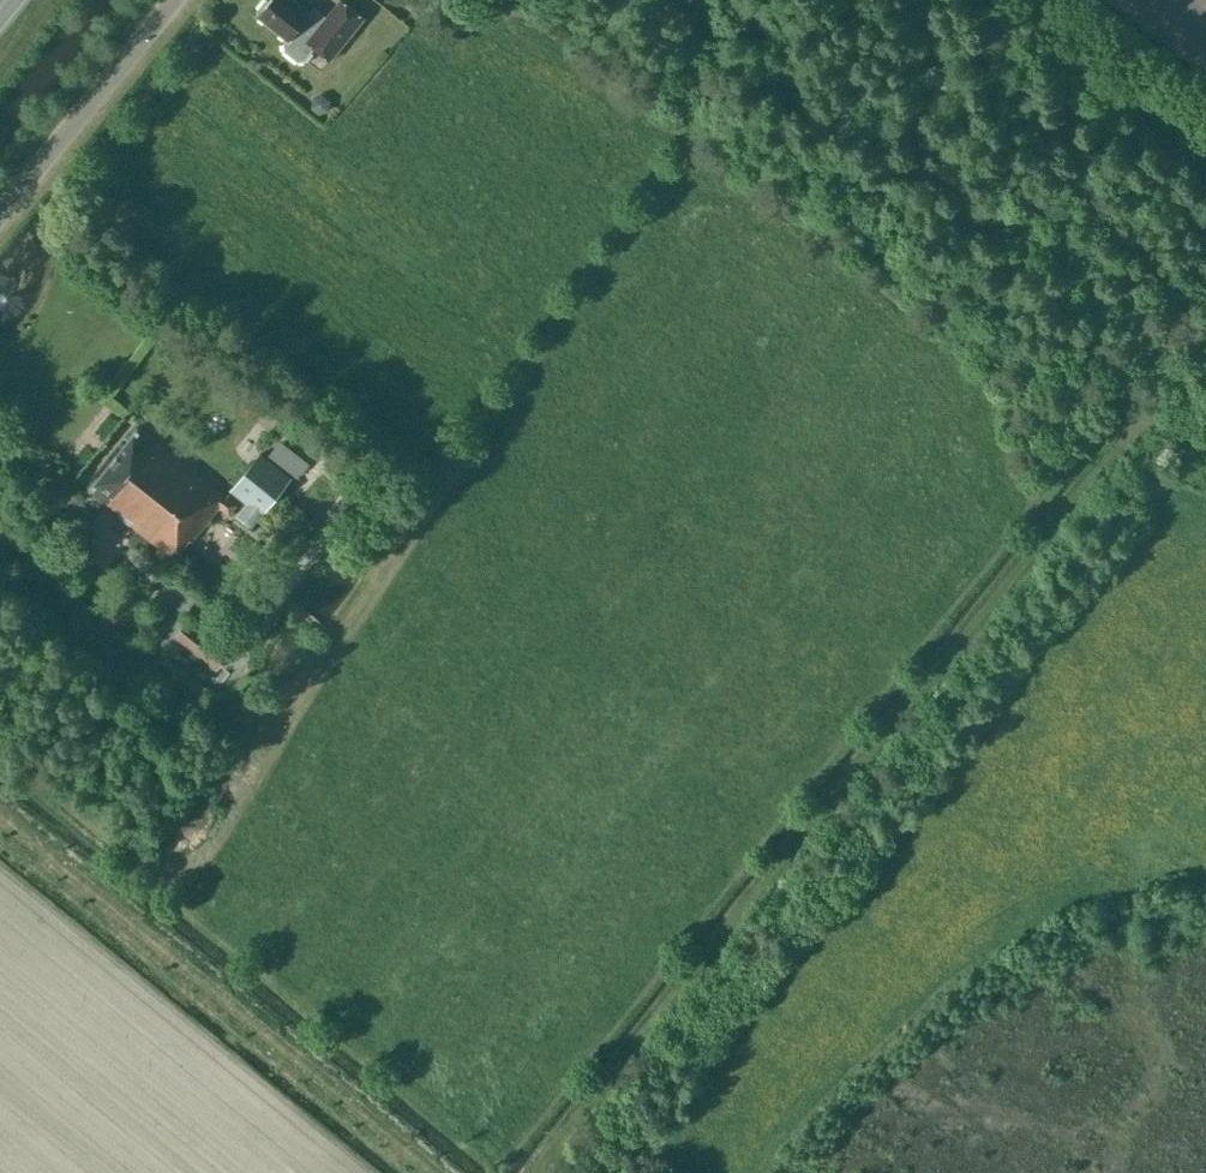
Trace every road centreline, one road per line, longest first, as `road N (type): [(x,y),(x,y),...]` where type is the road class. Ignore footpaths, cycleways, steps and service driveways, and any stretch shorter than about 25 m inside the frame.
road 1 (track): [(1151,425),(1135,431),(677,998),(558,1154),(557,1172)]
road 2 (unclassified): [(0,213),(173,0)]
road 3 (unclassified): [(1205,117),(1054,0)]

